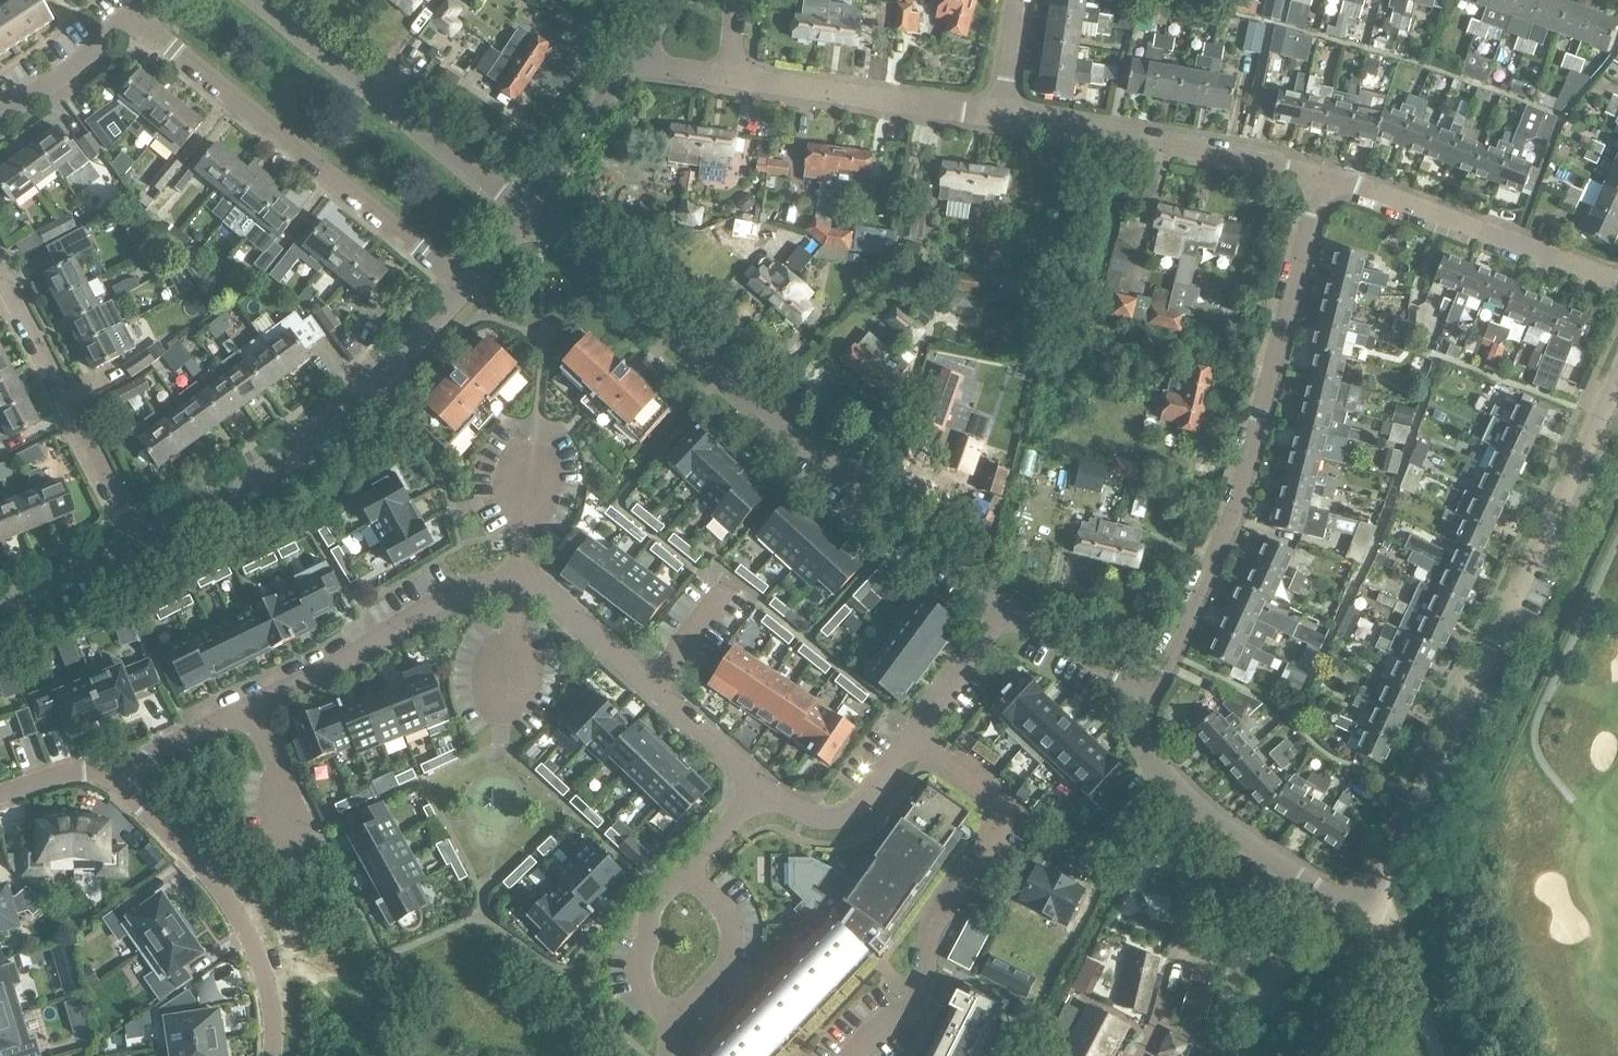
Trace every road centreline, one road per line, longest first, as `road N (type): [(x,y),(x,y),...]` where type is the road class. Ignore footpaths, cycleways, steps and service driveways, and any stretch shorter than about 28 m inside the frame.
road 1 (residential): [(1003,607),(529,213)]
road 2 (residential): [(1367,911),(1617,372)]
road 3 (residential): [(1319,174),(1235,509),(1148,690)]
road 4 (residential): [(518,582),(445,595),(324,669),(148,754),(124,784)]
road 5 (residential): [(465,286),(135,16)]
road 6 (residential): [(138,541),(236,485),(354,401),(465,286)]
road 7 (residential): [(911,738),(992,798),(1000,829),(934,920),(911,1004),(852,1055)]
road 8 (residential): [(529,213),(262,0)]
road 9 (residential): [(1148,690),(1139,716),(1143,743),(1194,808),(1309,884),(1367,911)]
road 10 (residential): [(1319,174),(1002,118)]
road 11 (residential): [(762,787),(546,594),(518,582)]
road 12 (residential): [(124,784),(235,914),(261,964),(273,1013),(272,1055)]
road 13 (residential): [(1319,174),(1617,280)]
road 14 (residential): [(138,541),(0,270)]
road 15 (residential): [(1002,118),(729,74)]
road 16 (residential): [(911,738),(850,811),(799,811),(762,787)]
road 17 (residential): [(675,1019),(734,947),(722,907),(686,871)]
road 18 (residential): [(529,213),(634,60)]
road 19 (residential): [(675,1019),(651,1001),(638,963),(653,902),(686,871)]
road 20 (residential): [(0,115),(135,16)]
road 21 (residential): [(1148,690),(1003,607)]
road 22 (residential): [(1003,607),(911,738)]
road 23 (residential): [(0,604),(138,541)]
road 24 (residential): [(505,711),(518,582)]
road 25 (residential): [(0,793),(80,770),(124,784)]

